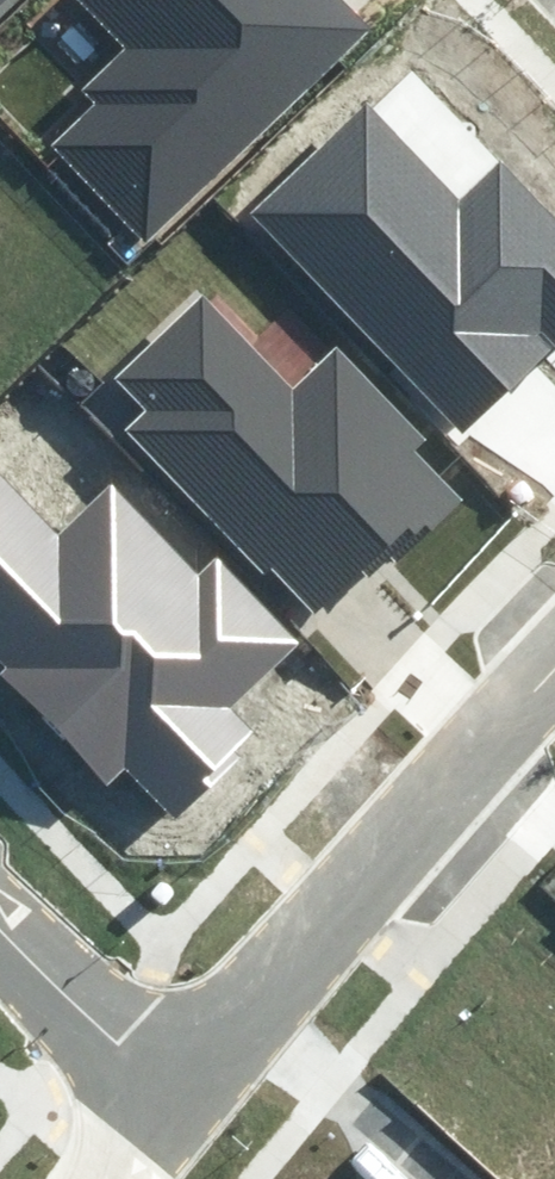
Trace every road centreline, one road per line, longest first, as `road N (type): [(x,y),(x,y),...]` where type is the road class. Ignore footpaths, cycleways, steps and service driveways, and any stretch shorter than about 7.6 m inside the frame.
road 1 (residential): [(177,1093),(554,681)]
road 2 (residential): [(0,932),(177,1093)]

